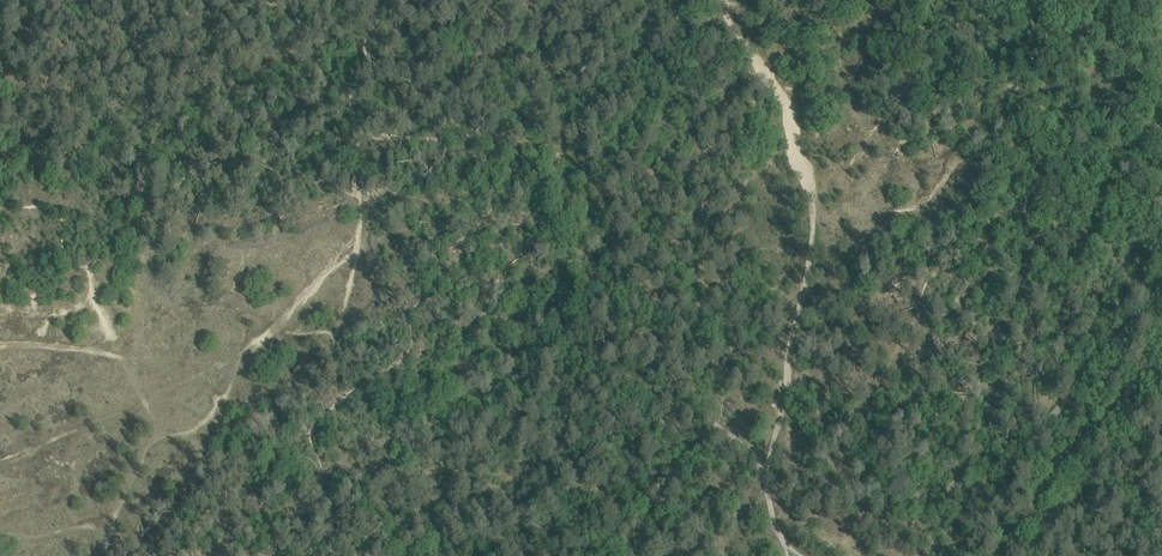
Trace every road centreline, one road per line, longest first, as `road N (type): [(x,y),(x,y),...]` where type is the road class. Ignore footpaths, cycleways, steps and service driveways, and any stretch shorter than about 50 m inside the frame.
road 1 (track): [(723,0),(789,107),(815,206),(781,422),(763,448),(763,463)]
road 2 (track): [(1161,347),(1004,555)]

